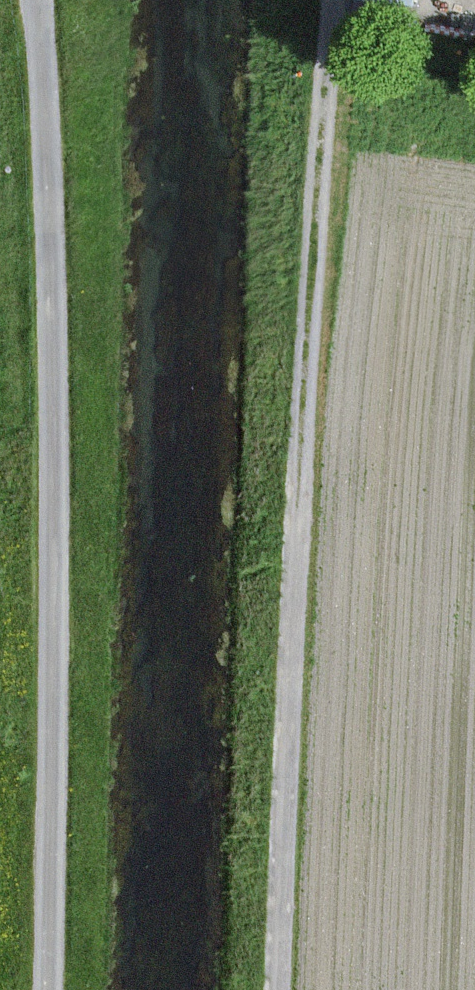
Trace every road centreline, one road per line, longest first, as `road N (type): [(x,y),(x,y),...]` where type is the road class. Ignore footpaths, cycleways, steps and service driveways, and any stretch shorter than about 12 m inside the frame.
road 1 (unclassified): [(279,989),(316,158),(332,0)]
road 2 (unclassified): [(36,0),(54,464),(47,989)]

